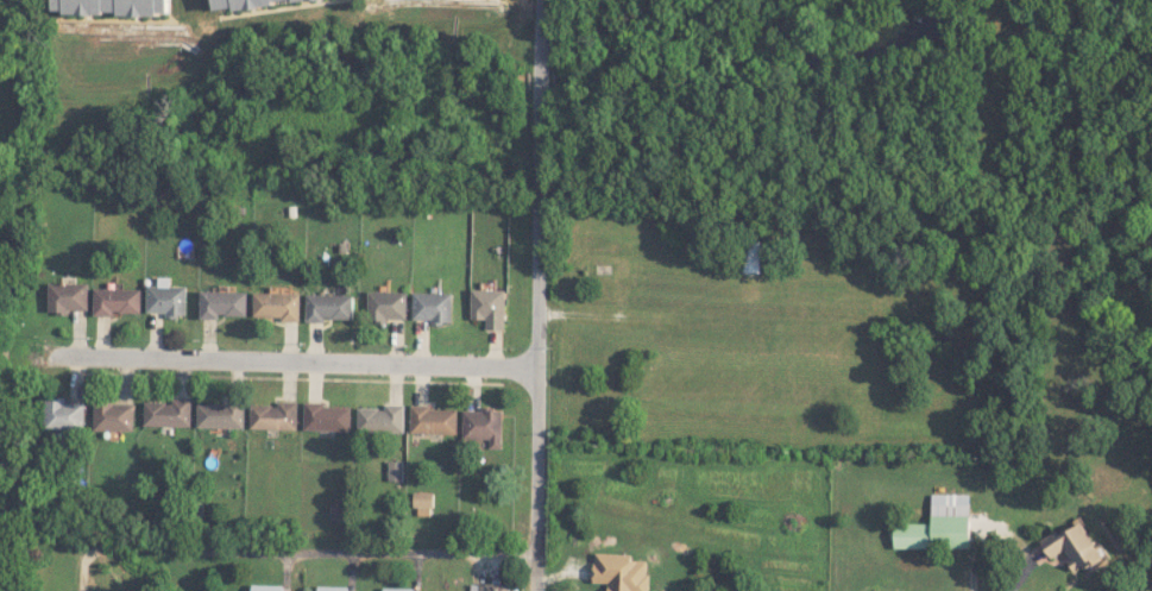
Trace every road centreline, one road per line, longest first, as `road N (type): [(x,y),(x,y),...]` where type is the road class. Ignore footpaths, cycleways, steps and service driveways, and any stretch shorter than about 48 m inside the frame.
road 1 (residential): [(535,590),(542,0)]
road 2 (residential): [(537,367),(44,354)]
road 3 (residential): [(536,554),(227,552),(124,542),(95,549)]

